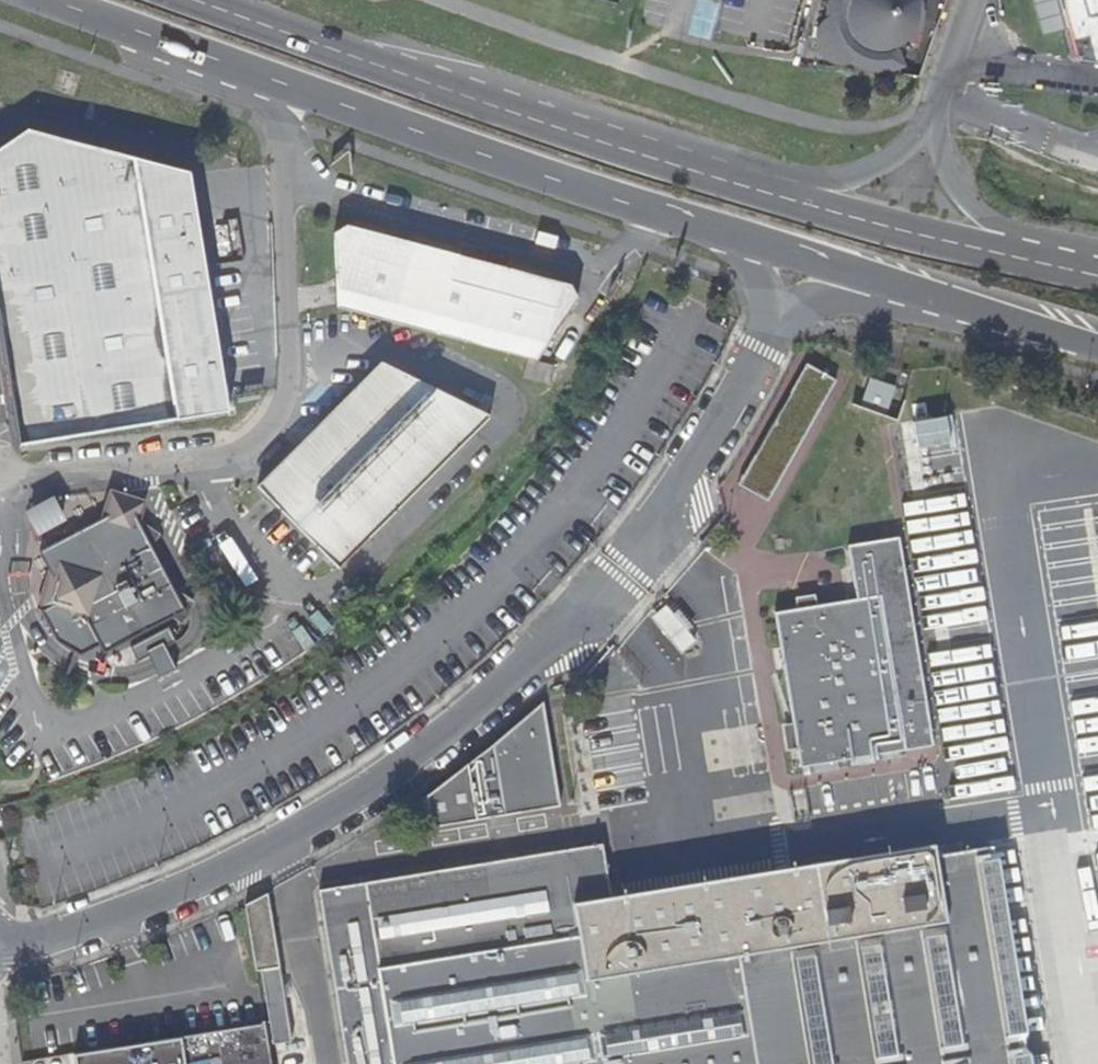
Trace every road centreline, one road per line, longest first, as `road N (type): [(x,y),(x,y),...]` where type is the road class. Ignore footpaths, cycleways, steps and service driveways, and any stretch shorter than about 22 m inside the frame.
road 1 (residential): [(0,945),(87,930),(326,818),(488,694),(615,565),(710,436),(807,260)]
road 2 (primary): [(37,0),(654,216),(807,260)]
road 3 (primary): [(706,173),(187,0)]
road 4 (primary): [(1097,275),(913,237),(706,173)]
road 5 (primary): [(807,260),(1097,349)]
road 6 (unclassified): [(931,127),(867,177),(813,184),(706,173)]
road 7 (unclassified): [(1097,266),(974,212),(931,127)]
road 8 (unclassified): [(971,0),(931,127)]

